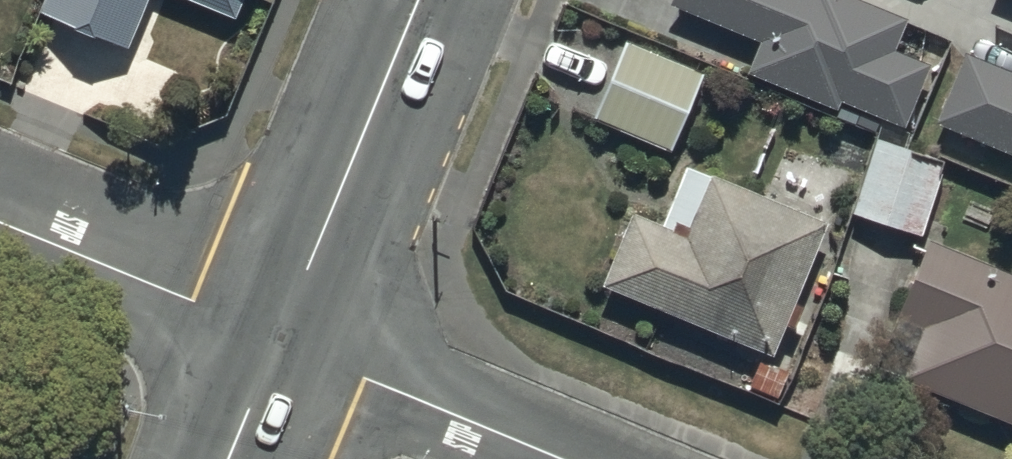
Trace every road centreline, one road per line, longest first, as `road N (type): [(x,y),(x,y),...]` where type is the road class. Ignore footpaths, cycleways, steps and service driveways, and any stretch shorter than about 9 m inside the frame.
road 1 (tertiary): [(274,335),(414,0)]
road 2 (residential): [(274,335),(562,458)]
road 3 (residential): [(0,222),(274,335)]
road 4 (tertiary): [(222,458),(274,335)]

